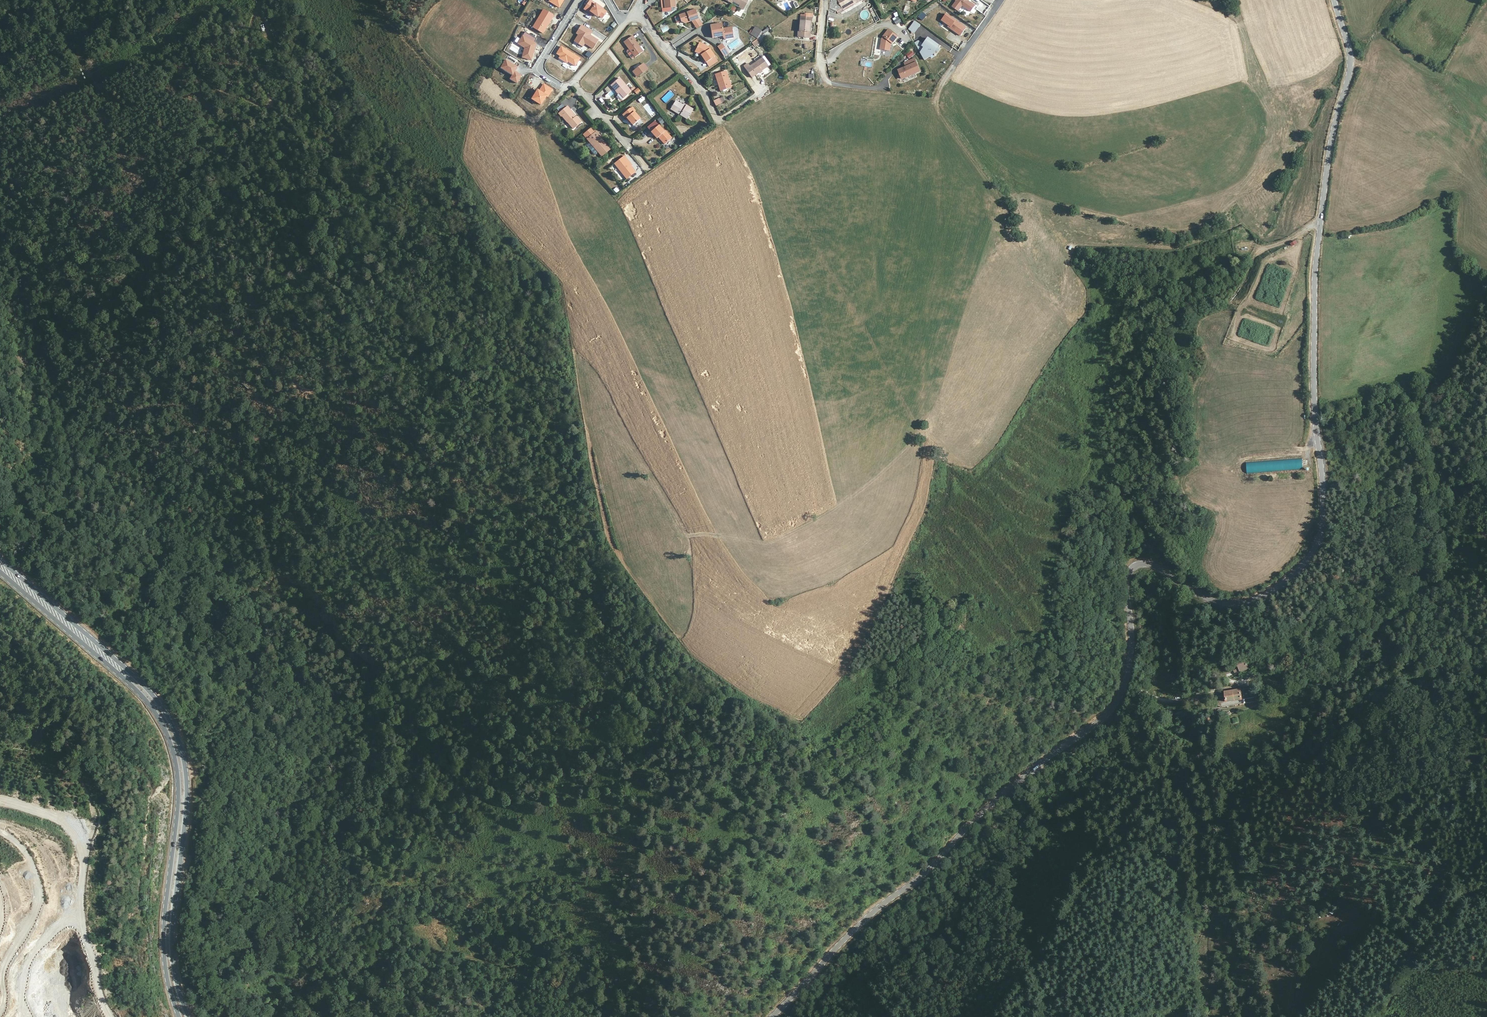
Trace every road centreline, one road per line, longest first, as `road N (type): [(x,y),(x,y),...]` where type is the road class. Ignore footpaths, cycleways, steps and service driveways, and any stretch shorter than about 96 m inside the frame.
road 1 (unclassified): [(776,1016),(846,938),(1124,696),(1128,572),(1136,564),(1149,562),(1226,607),(1270,593),(1310,558),(1321,494),(1309,356),(1312,282),(1351,67),(1331,0)]
road 2 (primary): [(189,1016),(172,950),(187,807),(180,741),(146,687),(0,563)]
road 3 (primary): [(0,565),(141,694),(171,744),(178,807),(164,951),(179,1016)]
road 4 (track): [(0,801),(57,817),(84,842),(87,962),(110,1016)]
road 5 (track): [(0,822),(21,828),(45,856),(69,935),(65,861),(41,836)]
road 6 (track): [(0,830),(32,862),(45,923),(27,980),(0,1014)]
road 7 (track): [(1375,1016),(1486,883)]
road 8 (residential): [(636,11),(718,116)]
road 9 (residential): [(823,0),(826,82),(875,88)]
road 10 (residential): [(579,0),(540,71),(566,91),(575,82)]

